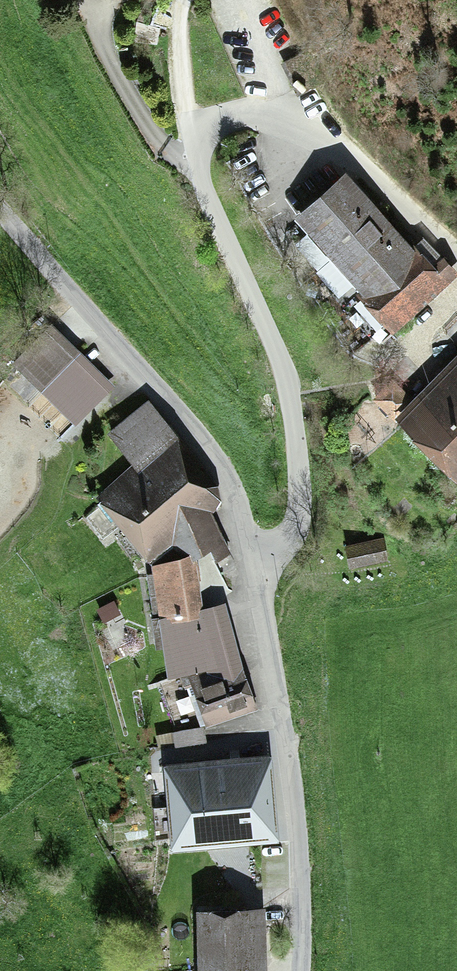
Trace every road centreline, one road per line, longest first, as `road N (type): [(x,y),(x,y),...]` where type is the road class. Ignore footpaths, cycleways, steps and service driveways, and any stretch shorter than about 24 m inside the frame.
road 1 (residential): [(0,200),(206,450),(223,476),(242,558),(258,559),(277,545),(289,508),(289,380),(208,198),(199,151),(208,127),(235,114),(272,116),(372,176),(456,255)]
road 2 (track): [(202,165),(167,150),(141,119),(99,35),(103,0)]

